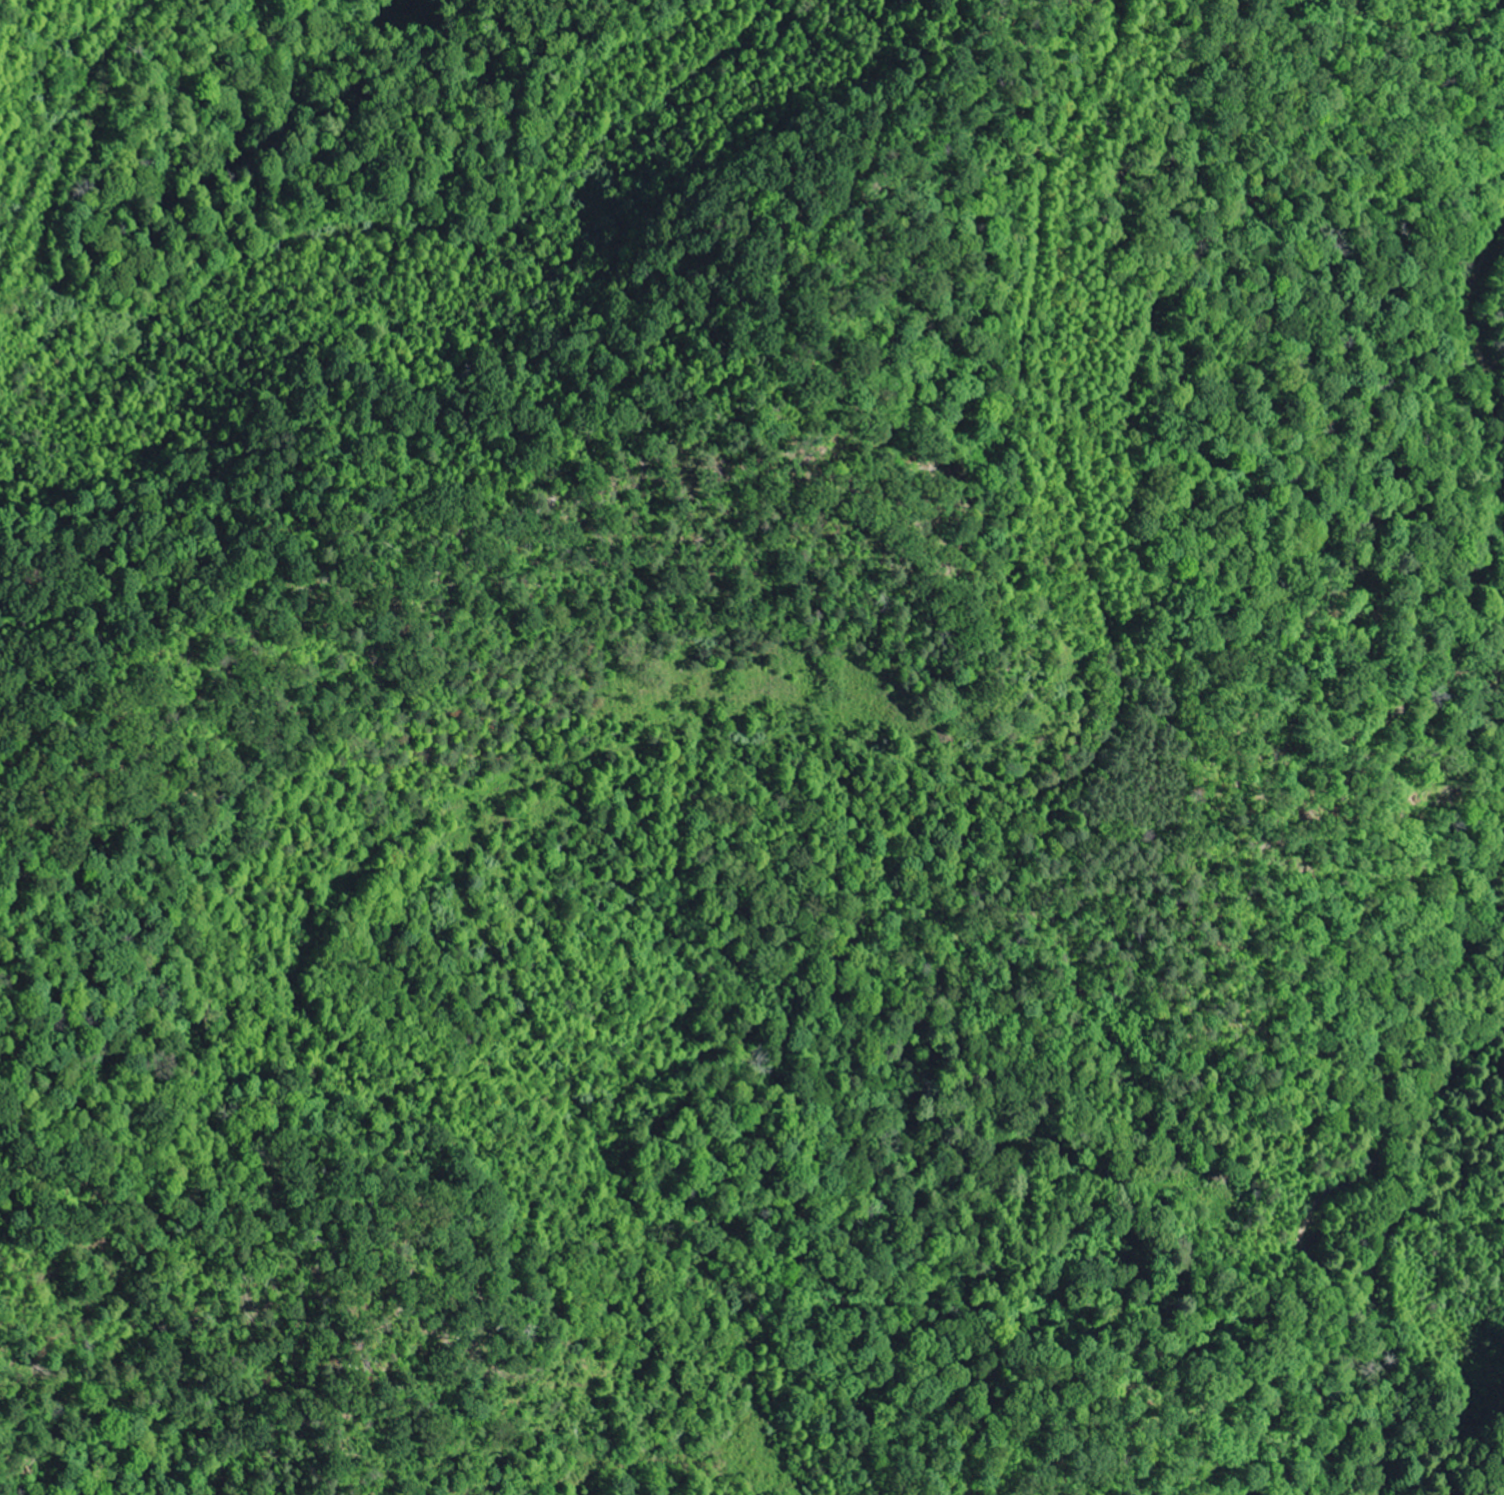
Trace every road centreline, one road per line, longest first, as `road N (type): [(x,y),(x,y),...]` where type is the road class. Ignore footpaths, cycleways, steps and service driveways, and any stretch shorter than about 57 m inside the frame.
road 1 (track): [(1503,1077),(1478,1090),(1474,1155),(1392,1229),(1344,1376),(1335,1494)]

